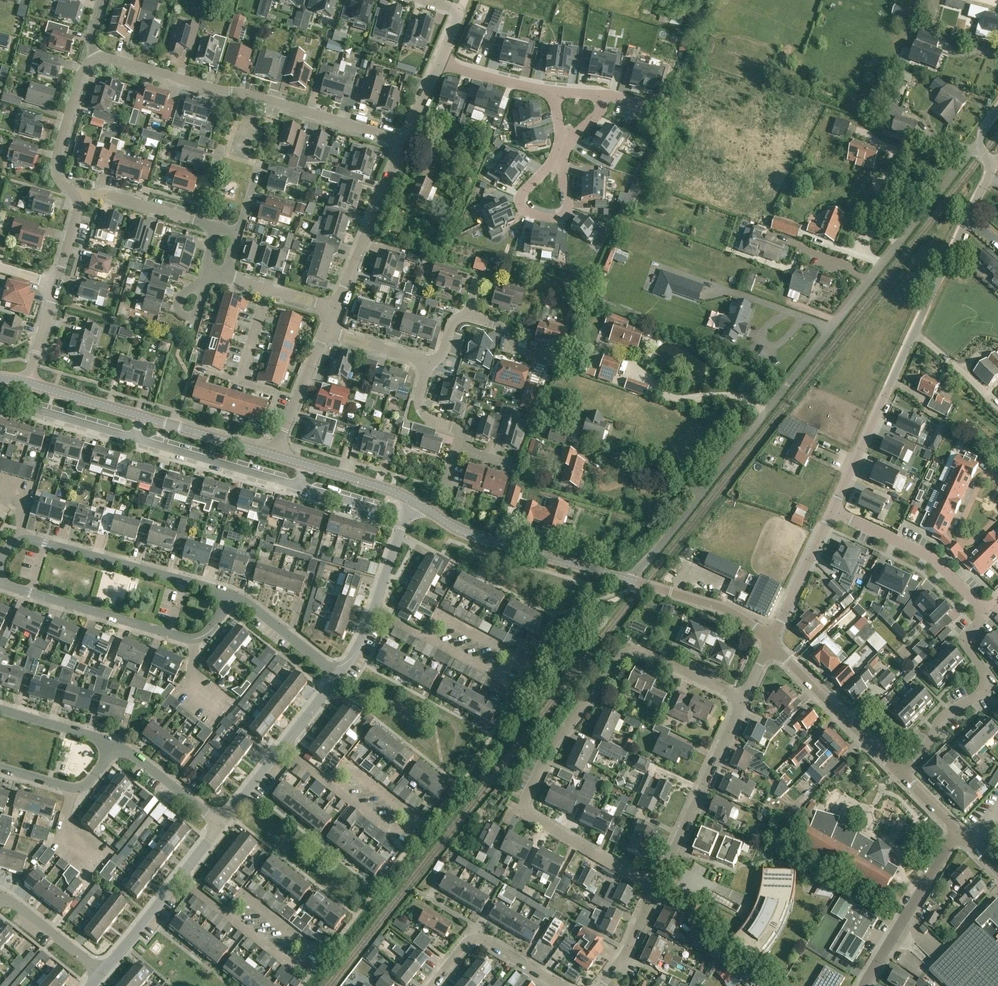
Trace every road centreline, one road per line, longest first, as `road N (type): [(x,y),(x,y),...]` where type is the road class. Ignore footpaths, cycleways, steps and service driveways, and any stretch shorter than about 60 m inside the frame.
road 1 (unclassified): [(628,581),(977,146)]
road 2 (residential): [(656,889),(527,814),(526,798),(555,740),(625,654),(643,652),(744,698)]
road 3 (residential): [(398,141),(97,60)]
road 4 (residential): [(831,511),(950,261)]
road 5 (tertiary): [(628,581),(465,534),(415,500)]
road 6 (residential): [(234,600),(23,540)]
road 7 (residential): [(901,774),(943,717),(986,688),(985,672),(962,640),(988,614)]
road 8 (residential): [(656,889),(744,698)]
road 9 (residential): [(194,640),(0,584)]
road 10 (residential): [(988,614),(927,553),(831,511)]
road 11 (tertiary): [(901,774),(772,642)]
road 12 (residential): [(861,985),(957,831)]
road 13 (residential): [(334,310),(398,141)]
road 14 (residential): [(298,487),(135,439)]
road 15 (residential): [(427,985),(469,937),(559,985)]
road 16 (residential): [(78,201),(59,181),(56,163),(82,73),(97,60)]
road 17 (tertiary): [(772,642),(724,608),(628,581)]
road 18 (residential): [(557,161),(521,195),(523,209),(564,214),(560,170)]
road 19 (residential): [(772,642),(831,511)]
road 20 (residential): [(135,439),(0,400)]
road 21 (tertiary): [(275,455),(141,416)]
road 22 (residential): [(275,455),(326,332)]
road 23 (residential): [(220,824),(117,744)]
road 24 (residential): [(339,675),(234,600)]
road 25 (residential): [(424,636),(442,619),(513,656),(501,677)]
road 26 (residential): [(101,975),(23,909),(0,900)]
road 27 (residential): [(200,223),(111,197),(78,201)]
road 28 (residential): [(101,975),(180,877)]
road 29 (residential): [(224,912),(247,898),(305,944),(291,964)]
road 30 (residential): [(330,780),(351,770),(412,814),(396,835)]
road 31 (residential): [(117,744),(0,709)]

